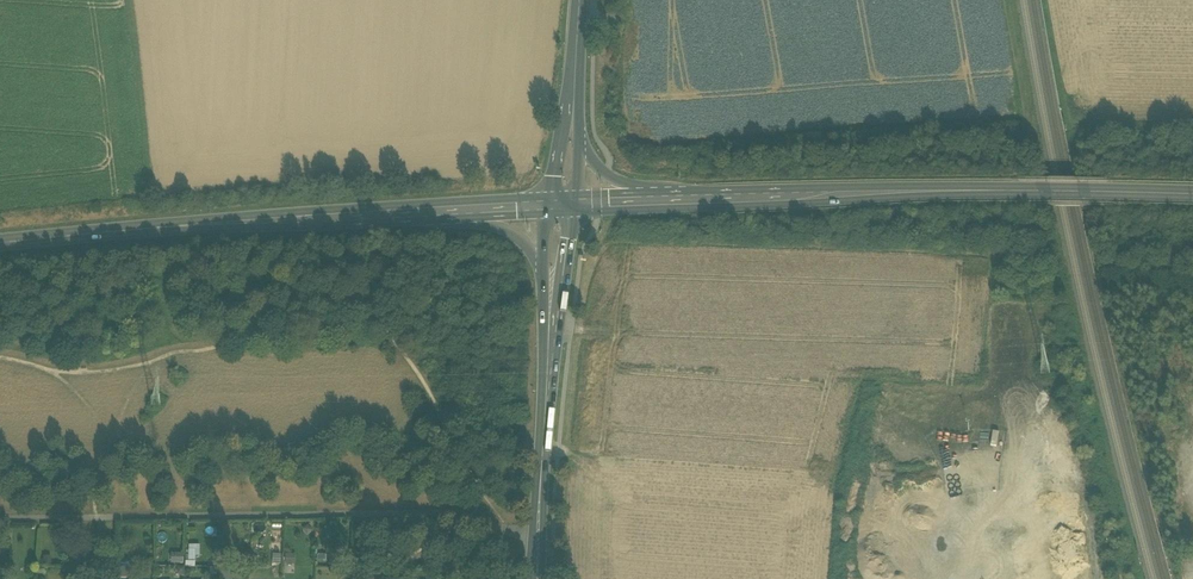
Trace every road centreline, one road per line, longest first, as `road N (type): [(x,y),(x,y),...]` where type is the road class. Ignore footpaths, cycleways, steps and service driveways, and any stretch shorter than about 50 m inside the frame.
road 1 (track): [(0,520),(419,514),(483,521),(553,548)]
road 2 (primary): [(1192,200),(670,202)]
road 3 (secondary): [(454,211),(0,243)]
road 4 (secondary): [(542,456),(573,205)]
road 5 (track): [(128,0),(149,188)]
road 6 (secondary): [(542,280),(542,456)]
road 7 (primary): [(578,36),(547,206)]
road 8 (track): [(1011,0),(1034,124)]
road 9 (secondary): [(542,456),(535,578)]

